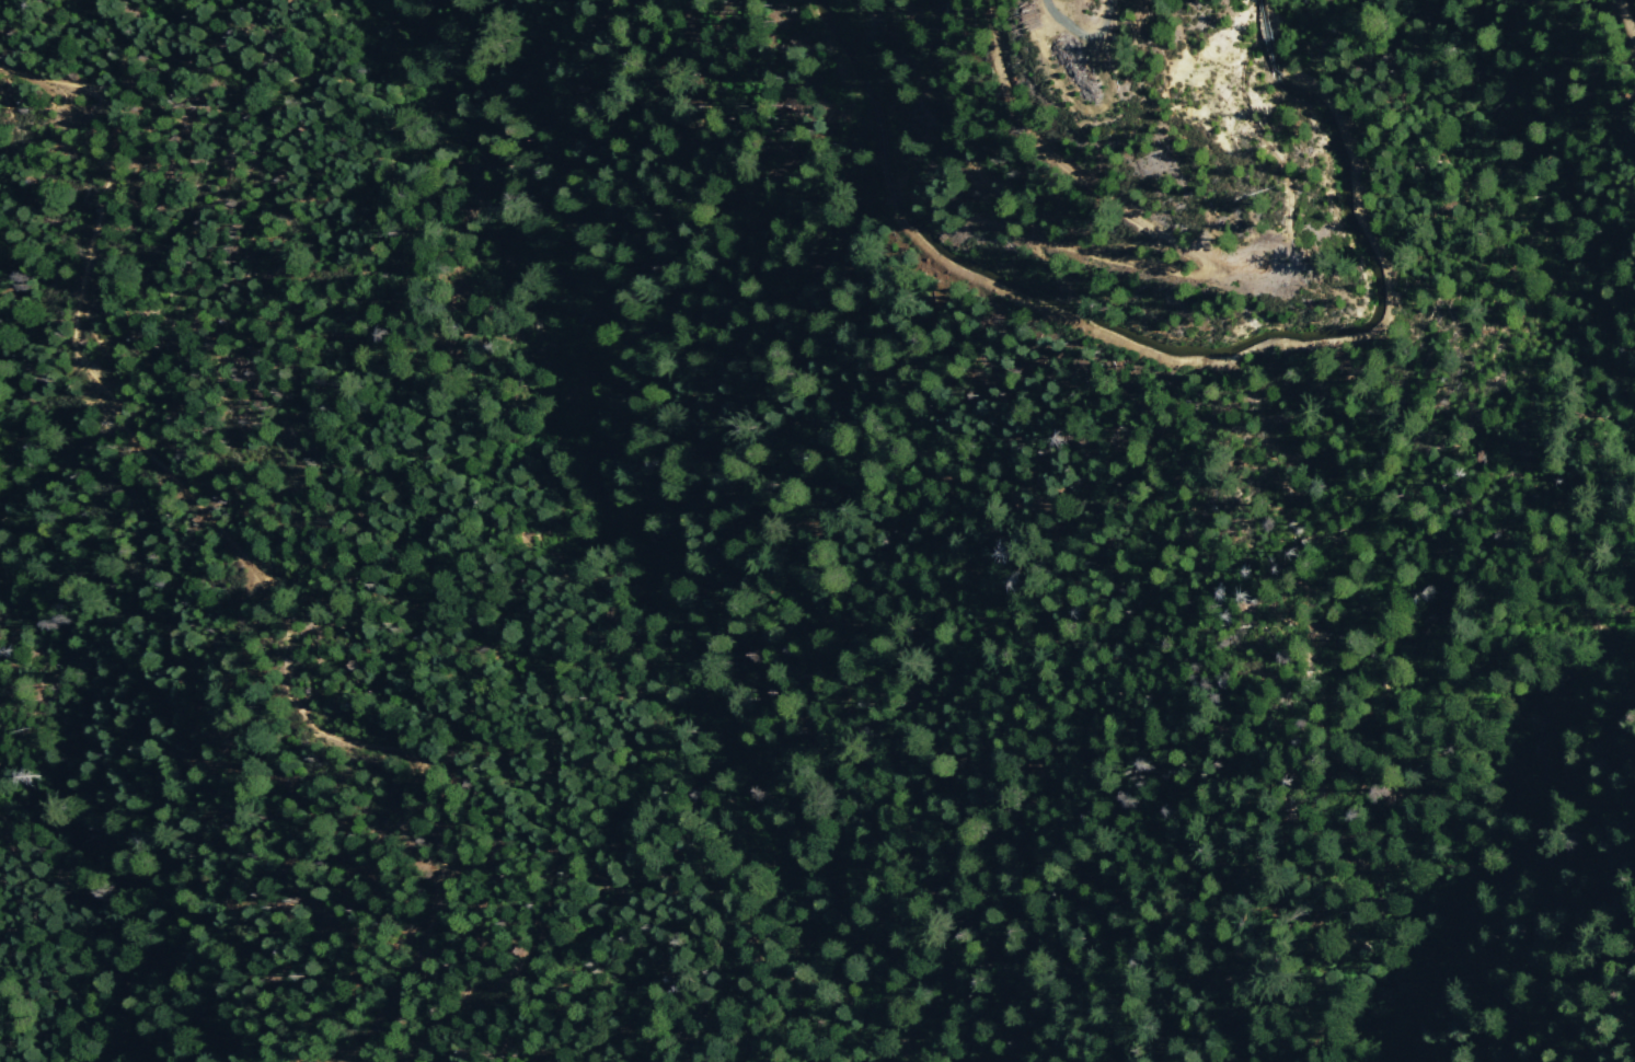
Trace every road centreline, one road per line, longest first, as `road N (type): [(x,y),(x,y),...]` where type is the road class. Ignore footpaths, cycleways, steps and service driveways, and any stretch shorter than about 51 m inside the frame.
road 1 (track): [(0,70),(84,94),(105,122),(74,337),(83,376),(281,609),(290,679),(315,728),(425,758),(450,794),(459,836),(453,894),(377,1050)]

